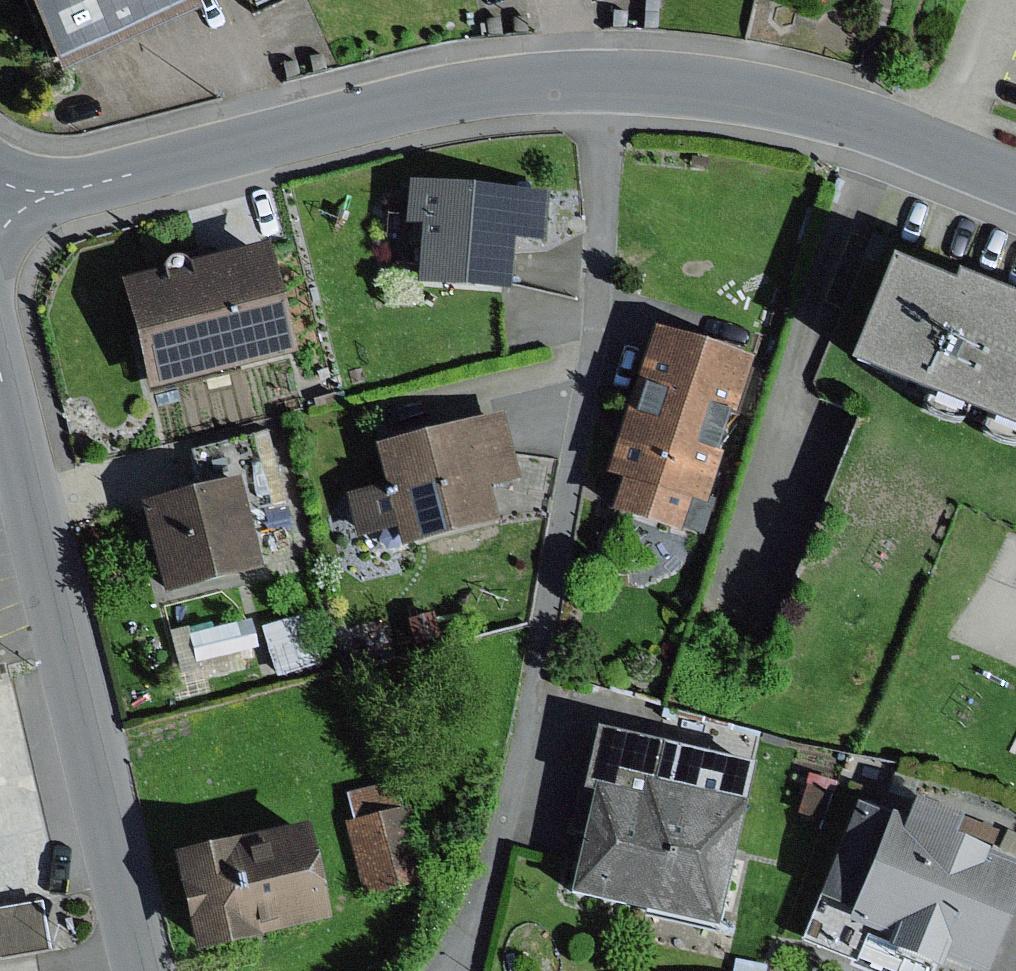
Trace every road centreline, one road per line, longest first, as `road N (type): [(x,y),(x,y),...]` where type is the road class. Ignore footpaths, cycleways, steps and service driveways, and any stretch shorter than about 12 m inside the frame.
road 1 (residential): [(589,85),(607,175),(598,348),(515,795),(445,970)]
road 2 (tertiary): [(0,365),(149,970)]
road 3 (tertiary): [(589,85),(424,99),(0,215)]
road 4 (tertiary): [(1015,183),(767,98),(676,84),(589,85)]

